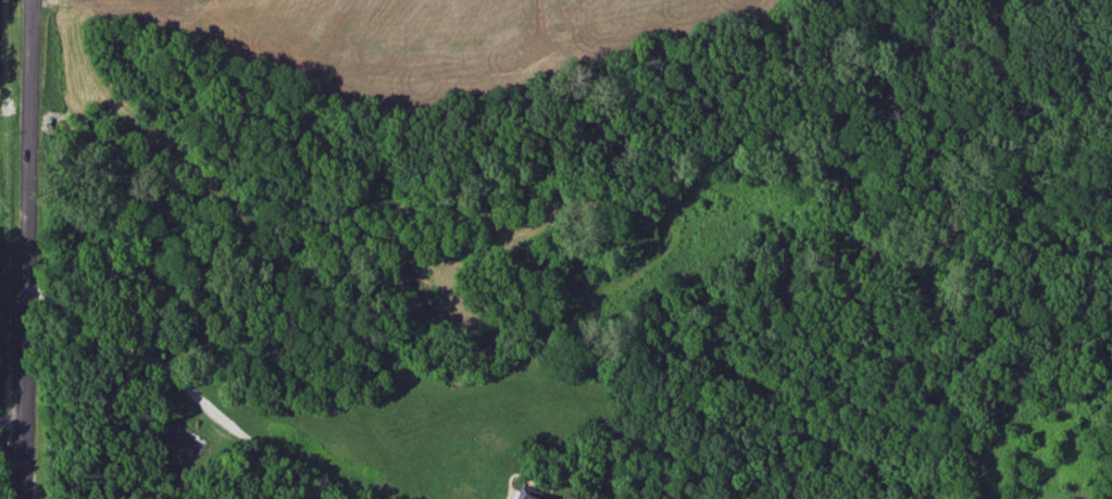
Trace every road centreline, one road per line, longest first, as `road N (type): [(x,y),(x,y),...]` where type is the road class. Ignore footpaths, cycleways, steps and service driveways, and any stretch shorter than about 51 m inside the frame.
road 1 (residential): [(39,0),(26,498)]

